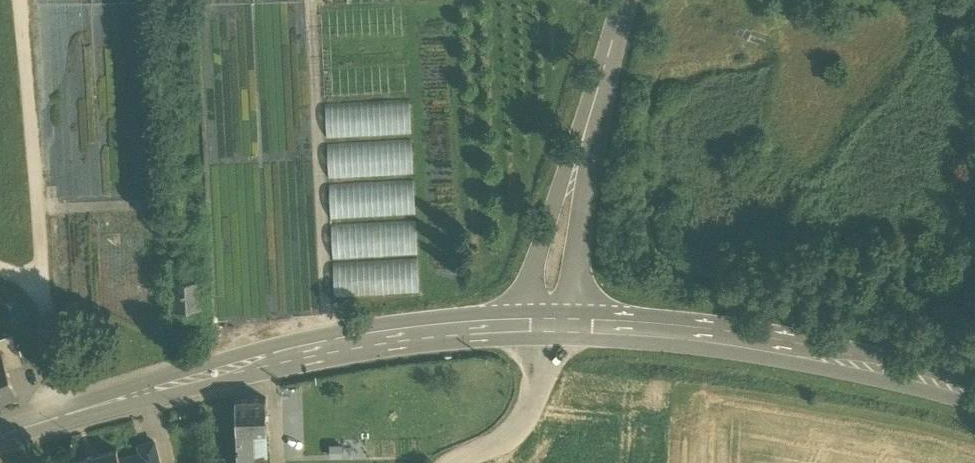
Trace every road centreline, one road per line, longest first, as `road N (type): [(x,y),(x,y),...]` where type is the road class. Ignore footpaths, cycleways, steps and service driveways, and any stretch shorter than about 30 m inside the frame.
road 1 (secondary): [(547,319),(375,341),(0,438)]
road 2 (tertiary): [(547,319),(706,335),(974,406)]
road 3 (secondary): [(626,0),(547,319)]
road 4 (track): [(48,298),(21,0)]
road 5 (track): [(547,319),(530,403),(510,439),(470,462)]

